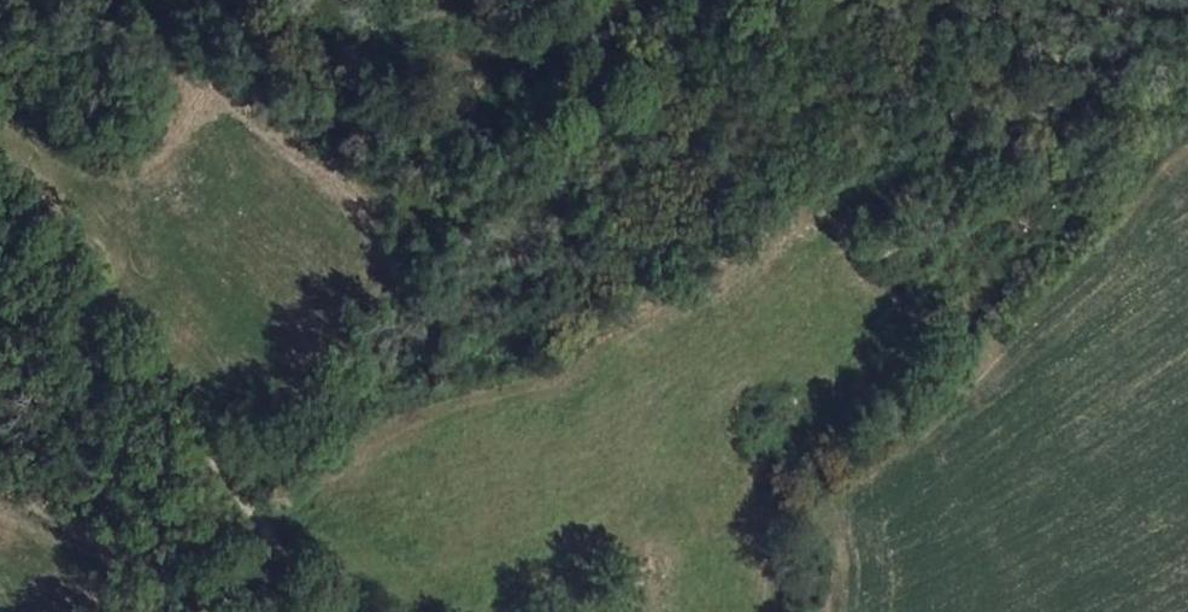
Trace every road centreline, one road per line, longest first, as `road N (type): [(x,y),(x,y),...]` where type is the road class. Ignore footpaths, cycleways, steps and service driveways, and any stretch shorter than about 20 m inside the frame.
road 1 (track): [(0,182),(272,538)]
road 2 (track): [(319,0),(405,48),(464,60),(589,38),(639,0)]

